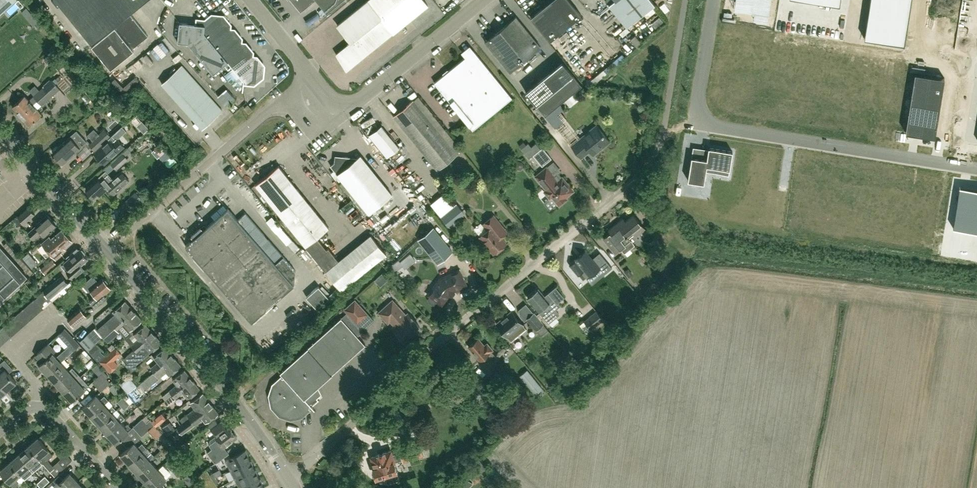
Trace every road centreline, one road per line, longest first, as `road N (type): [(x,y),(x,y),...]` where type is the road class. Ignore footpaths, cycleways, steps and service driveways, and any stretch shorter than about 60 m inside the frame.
road 1 (unclassified): [(287,478),(644,171)]
road 2 (tertiary): [(287,478),(108,252)]
road 3 (unclassified): [(976,169),(694,122)]
road 4 (unclassified): [(108,252),(310,74)]
road 5 (unclassified): [(310,74),(333,100),(356,102),(484,0)]
road 6 (tertiary): [(108,252),(0,130)]
road 7 (unclassified): [(694,122),(715,0)]
road 8 (residential): [(121,487),(41,393)]

